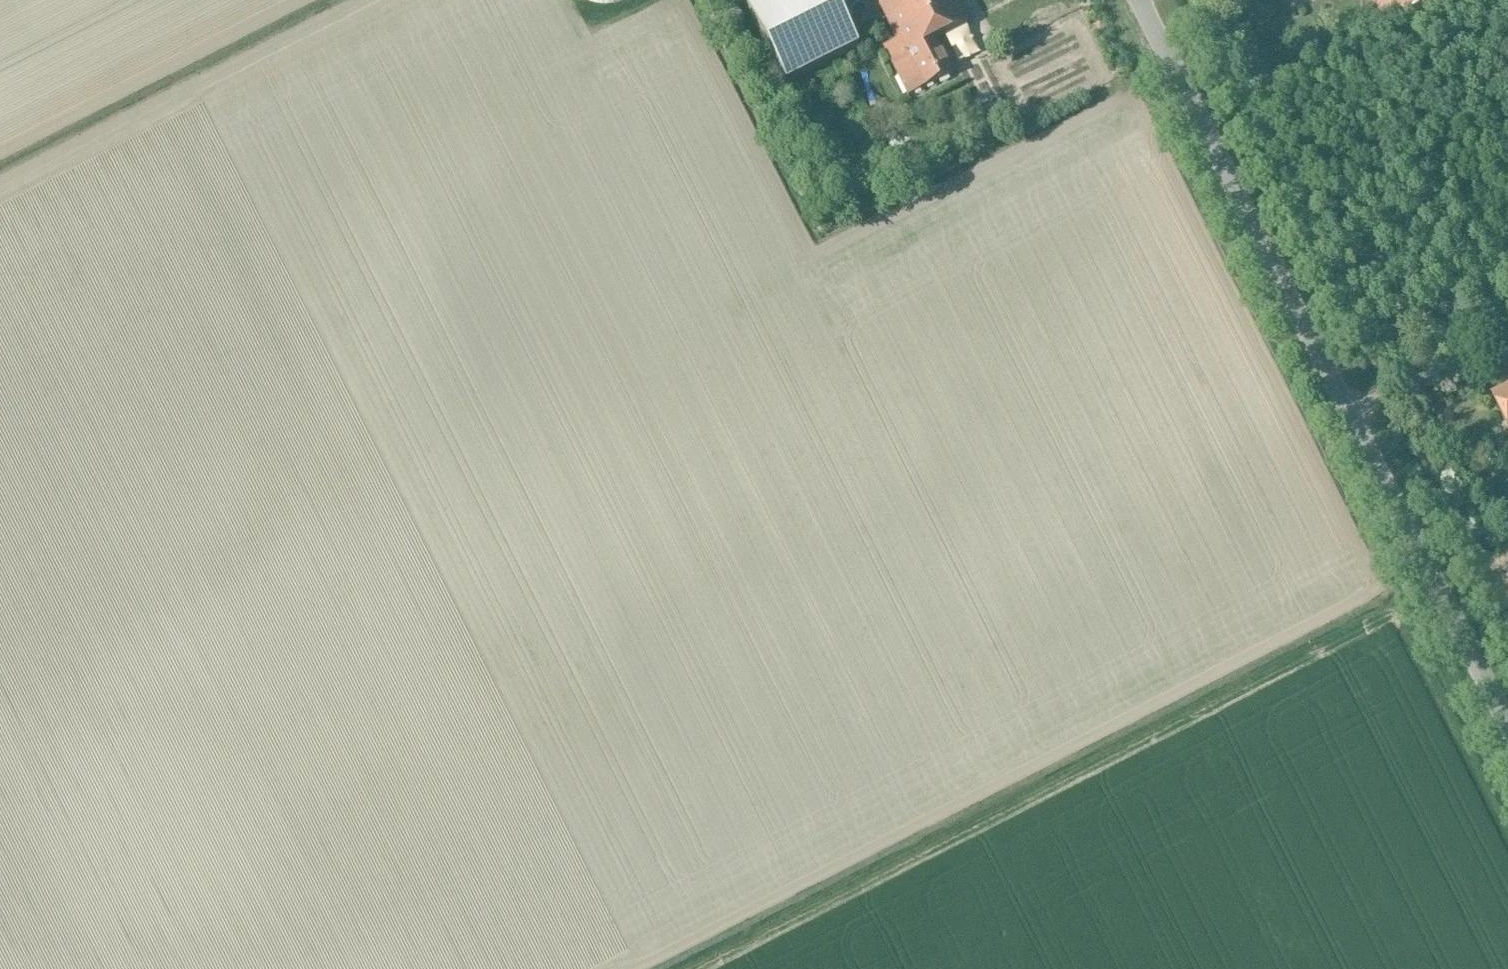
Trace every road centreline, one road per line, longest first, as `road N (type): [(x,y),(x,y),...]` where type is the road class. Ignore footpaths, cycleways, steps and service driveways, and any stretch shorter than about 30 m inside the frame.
road 1 (unclassified): [(1507,746),(1132,0)]

